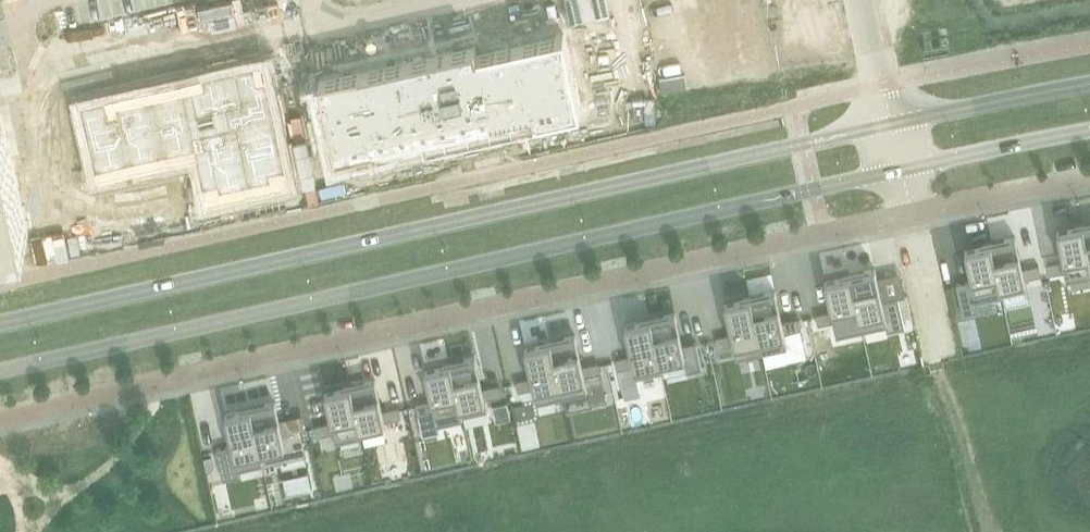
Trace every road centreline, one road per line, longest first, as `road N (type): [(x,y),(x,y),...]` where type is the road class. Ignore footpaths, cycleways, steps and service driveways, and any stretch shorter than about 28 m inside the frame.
road 1 (residential): [(0,420),(384,325),(908,217)]
road 2 (primary): [(0,370),(436,264),(899,172)]
road 3 (primary): [(891,127),(0,324)]
road 4 (primary): [(1089,87),(891,127)]
road 5 (primary): [(899,172),(1089,134)]
road 6 (residential): [(908,217),(1089,181)]
road 7 (track): [(51,499),(112,463),(159,402),(165,381)]
road 8 (residential): [(430,0),(336,20),(308,0)]

